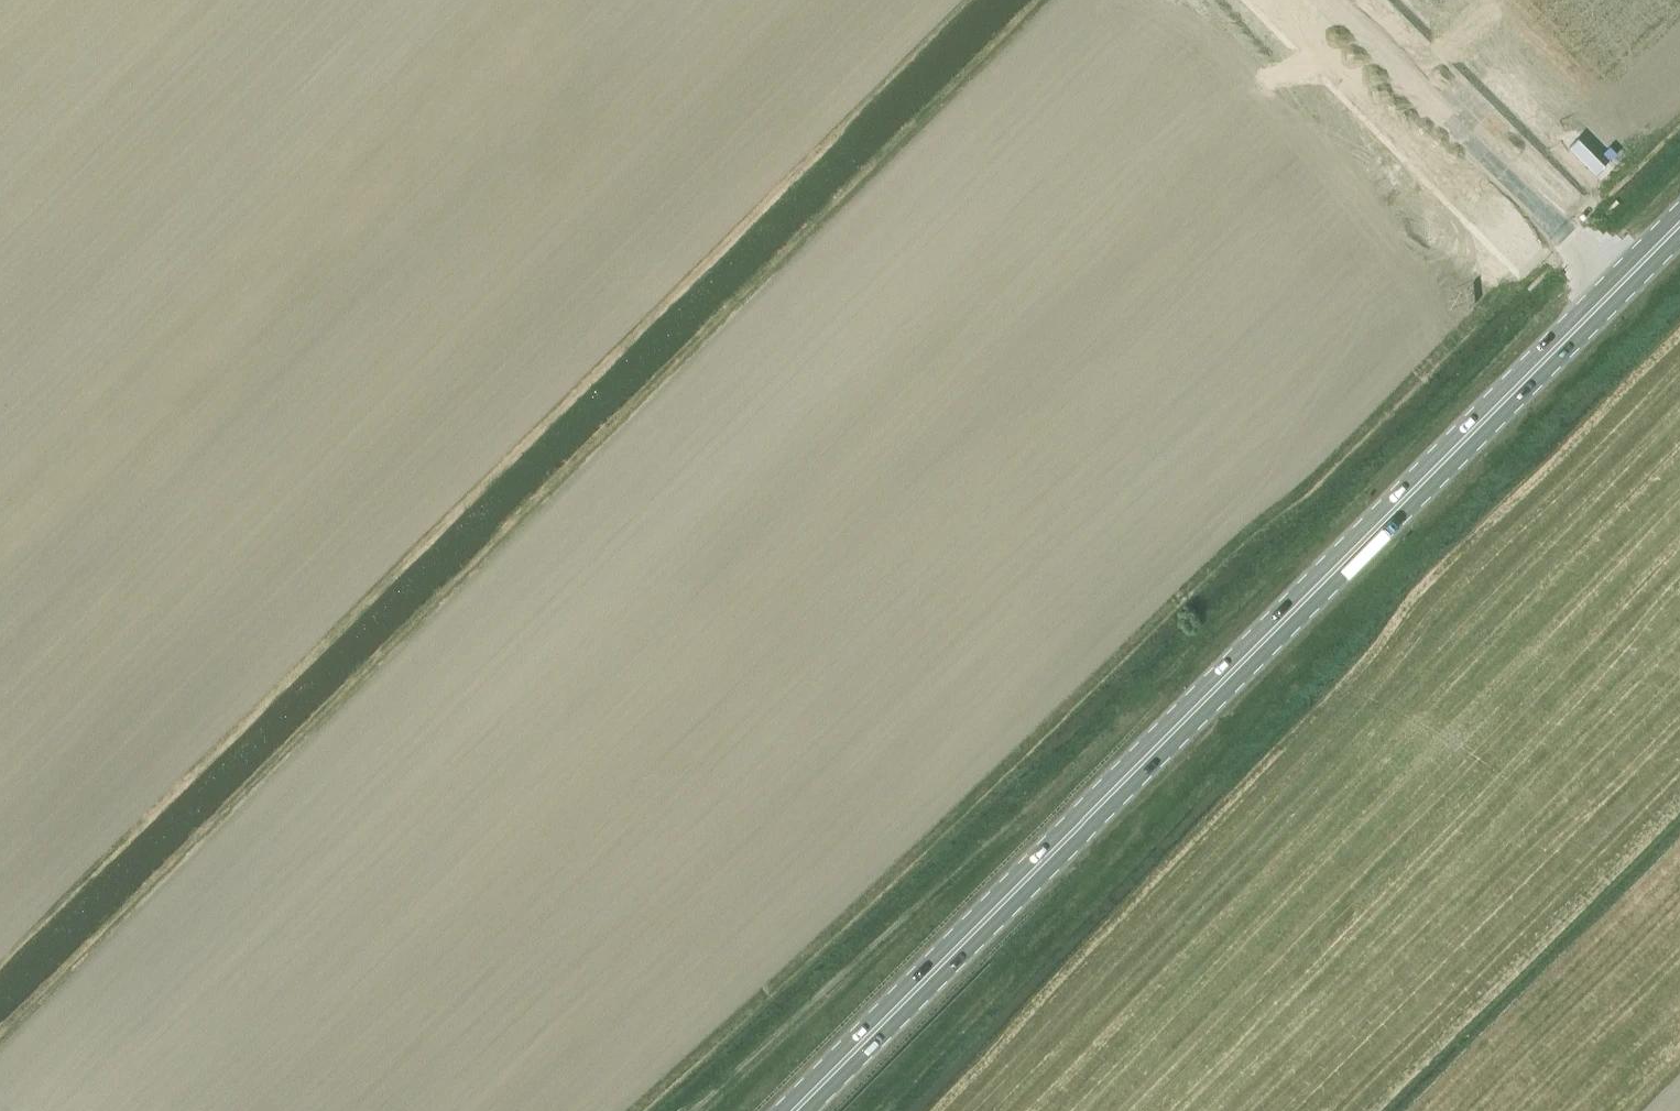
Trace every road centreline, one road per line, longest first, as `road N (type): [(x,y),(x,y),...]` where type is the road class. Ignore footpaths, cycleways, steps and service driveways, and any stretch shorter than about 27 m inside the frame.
road 1 (primary): [(792,1110),(1614,289)]
road 2 (unclassified): [(1614,289),(1323,0)]

